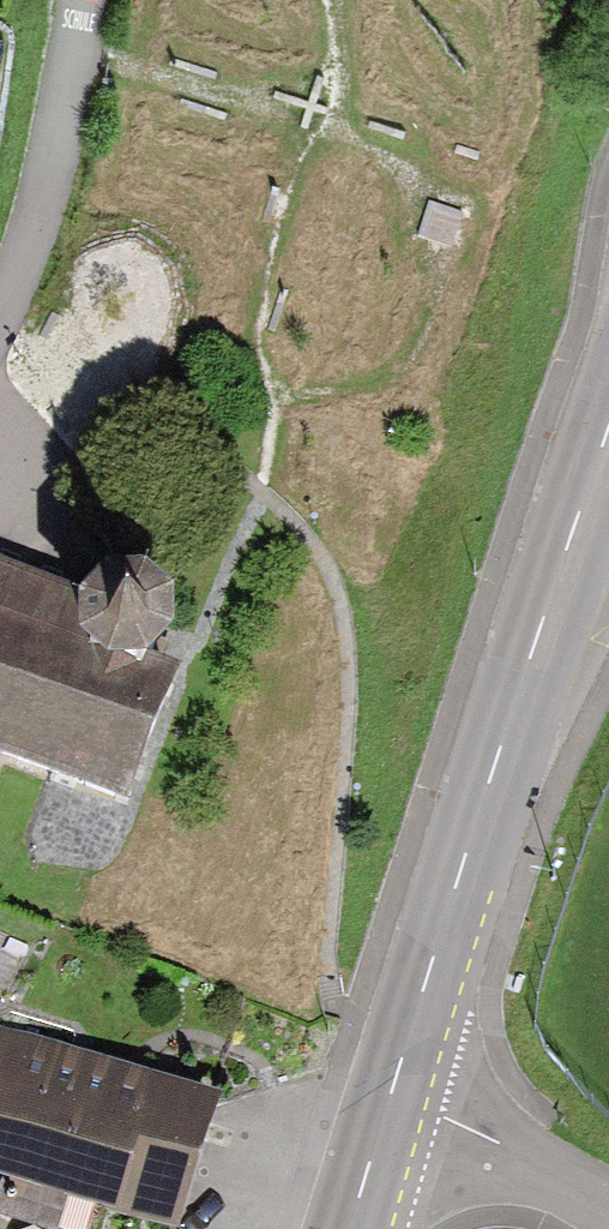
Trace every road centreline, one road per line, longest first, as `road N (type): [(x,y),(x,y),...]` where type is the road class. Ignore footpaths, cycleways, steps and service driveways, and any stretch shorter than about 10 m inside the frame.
road 1 (secondary): [(385,1098),(608,424)]
road 2 (residential): [(0,309),(39,236),(87,0)]
road 3 (residential): [(385,1098),(608,1212)]
road 4 (secondary): [(344,1228),(385,1098)]

